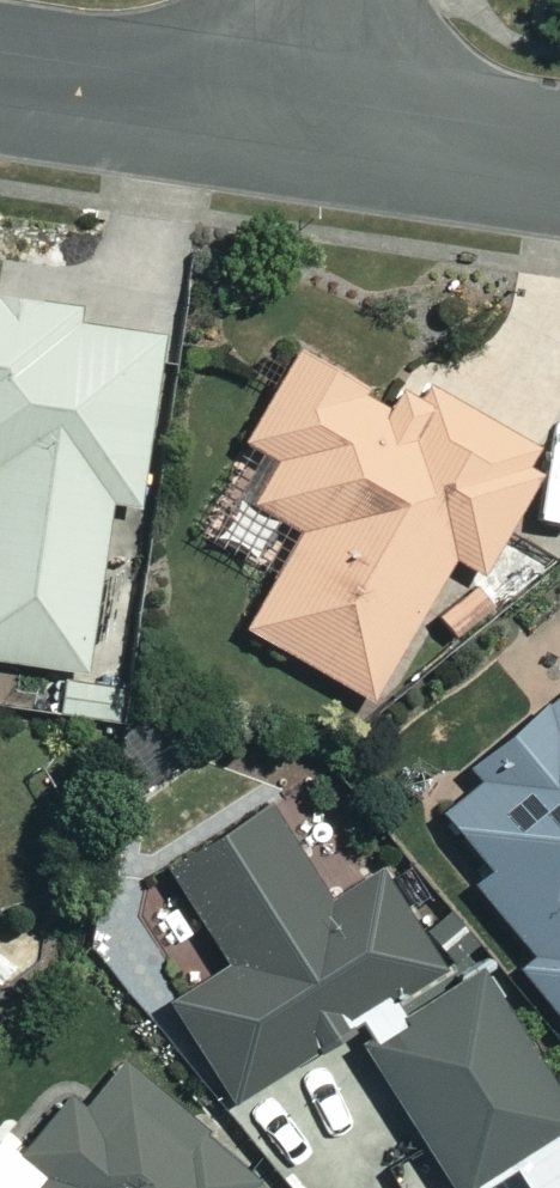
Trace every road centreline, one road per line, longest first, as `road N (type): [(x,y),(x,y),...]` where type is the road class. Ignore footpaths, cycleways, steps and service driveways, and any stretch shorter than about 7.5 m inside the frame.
road 1 (residential): [(341,130),(0,80)]
road 2 (residential): [(559,160),(341,130)]
road 3 (residential): [(339,0),(341,130)]

